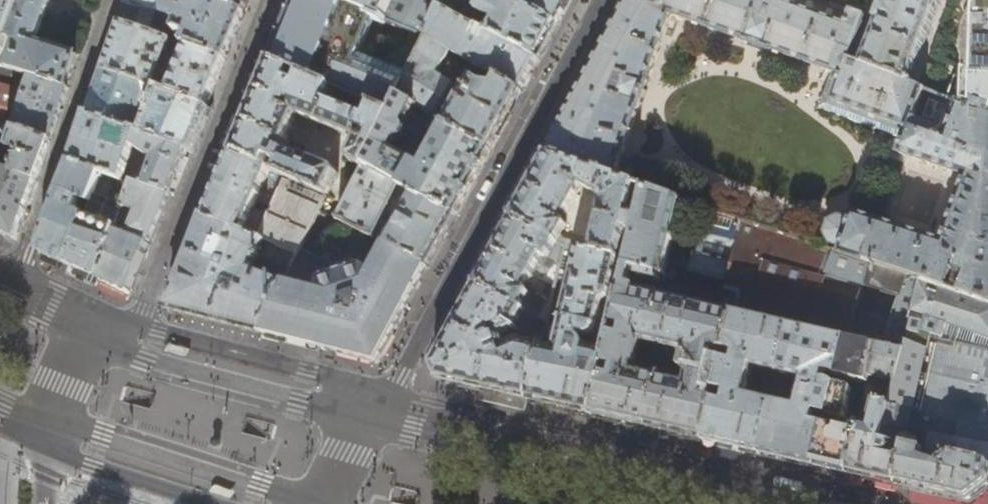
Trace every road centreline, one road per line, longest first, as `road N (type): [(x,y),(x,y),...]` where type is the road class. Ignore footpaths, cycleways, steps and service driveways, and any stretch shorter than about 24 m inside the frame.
road 1 (residential): [(601,0),(386,399)]
road 2 (primary): [(811,503),(386,399)]
road 3 (residential): [(134,329),(274,0)]
road 4 (primary): [(386,399),(308,371),(134,329)]
road 5 (primary): [(34,449),(209,503)]
road 6 (unclassified): [(134,329),(85,355),(34,449)]
road 7 (primary): [(134,329),(0,270)]
road 8 (unclassified): [(315,503),(386,399)]

